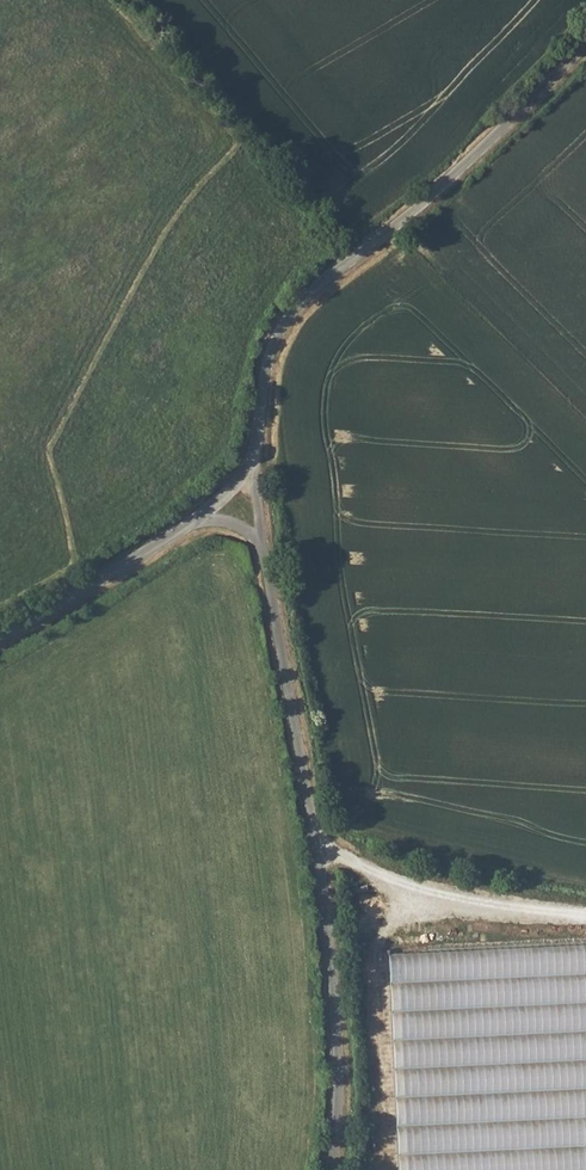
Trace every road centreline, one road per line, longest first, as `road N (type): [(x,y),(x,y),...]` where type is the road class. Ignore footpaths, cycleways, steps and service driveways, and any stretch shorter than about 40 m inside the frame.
road 1 (unclassified): [(331,1169),(339,1022),(253,462)]
road 2 (unclassified): [(253,462),(264,373),(302,299),(425,199),(585,47)]
road 3 (track): [(313,837),(349,854),(368,1129),(361,1169)]
road 4 (unclassified): [(0,638),(196,520),(253,462)]

